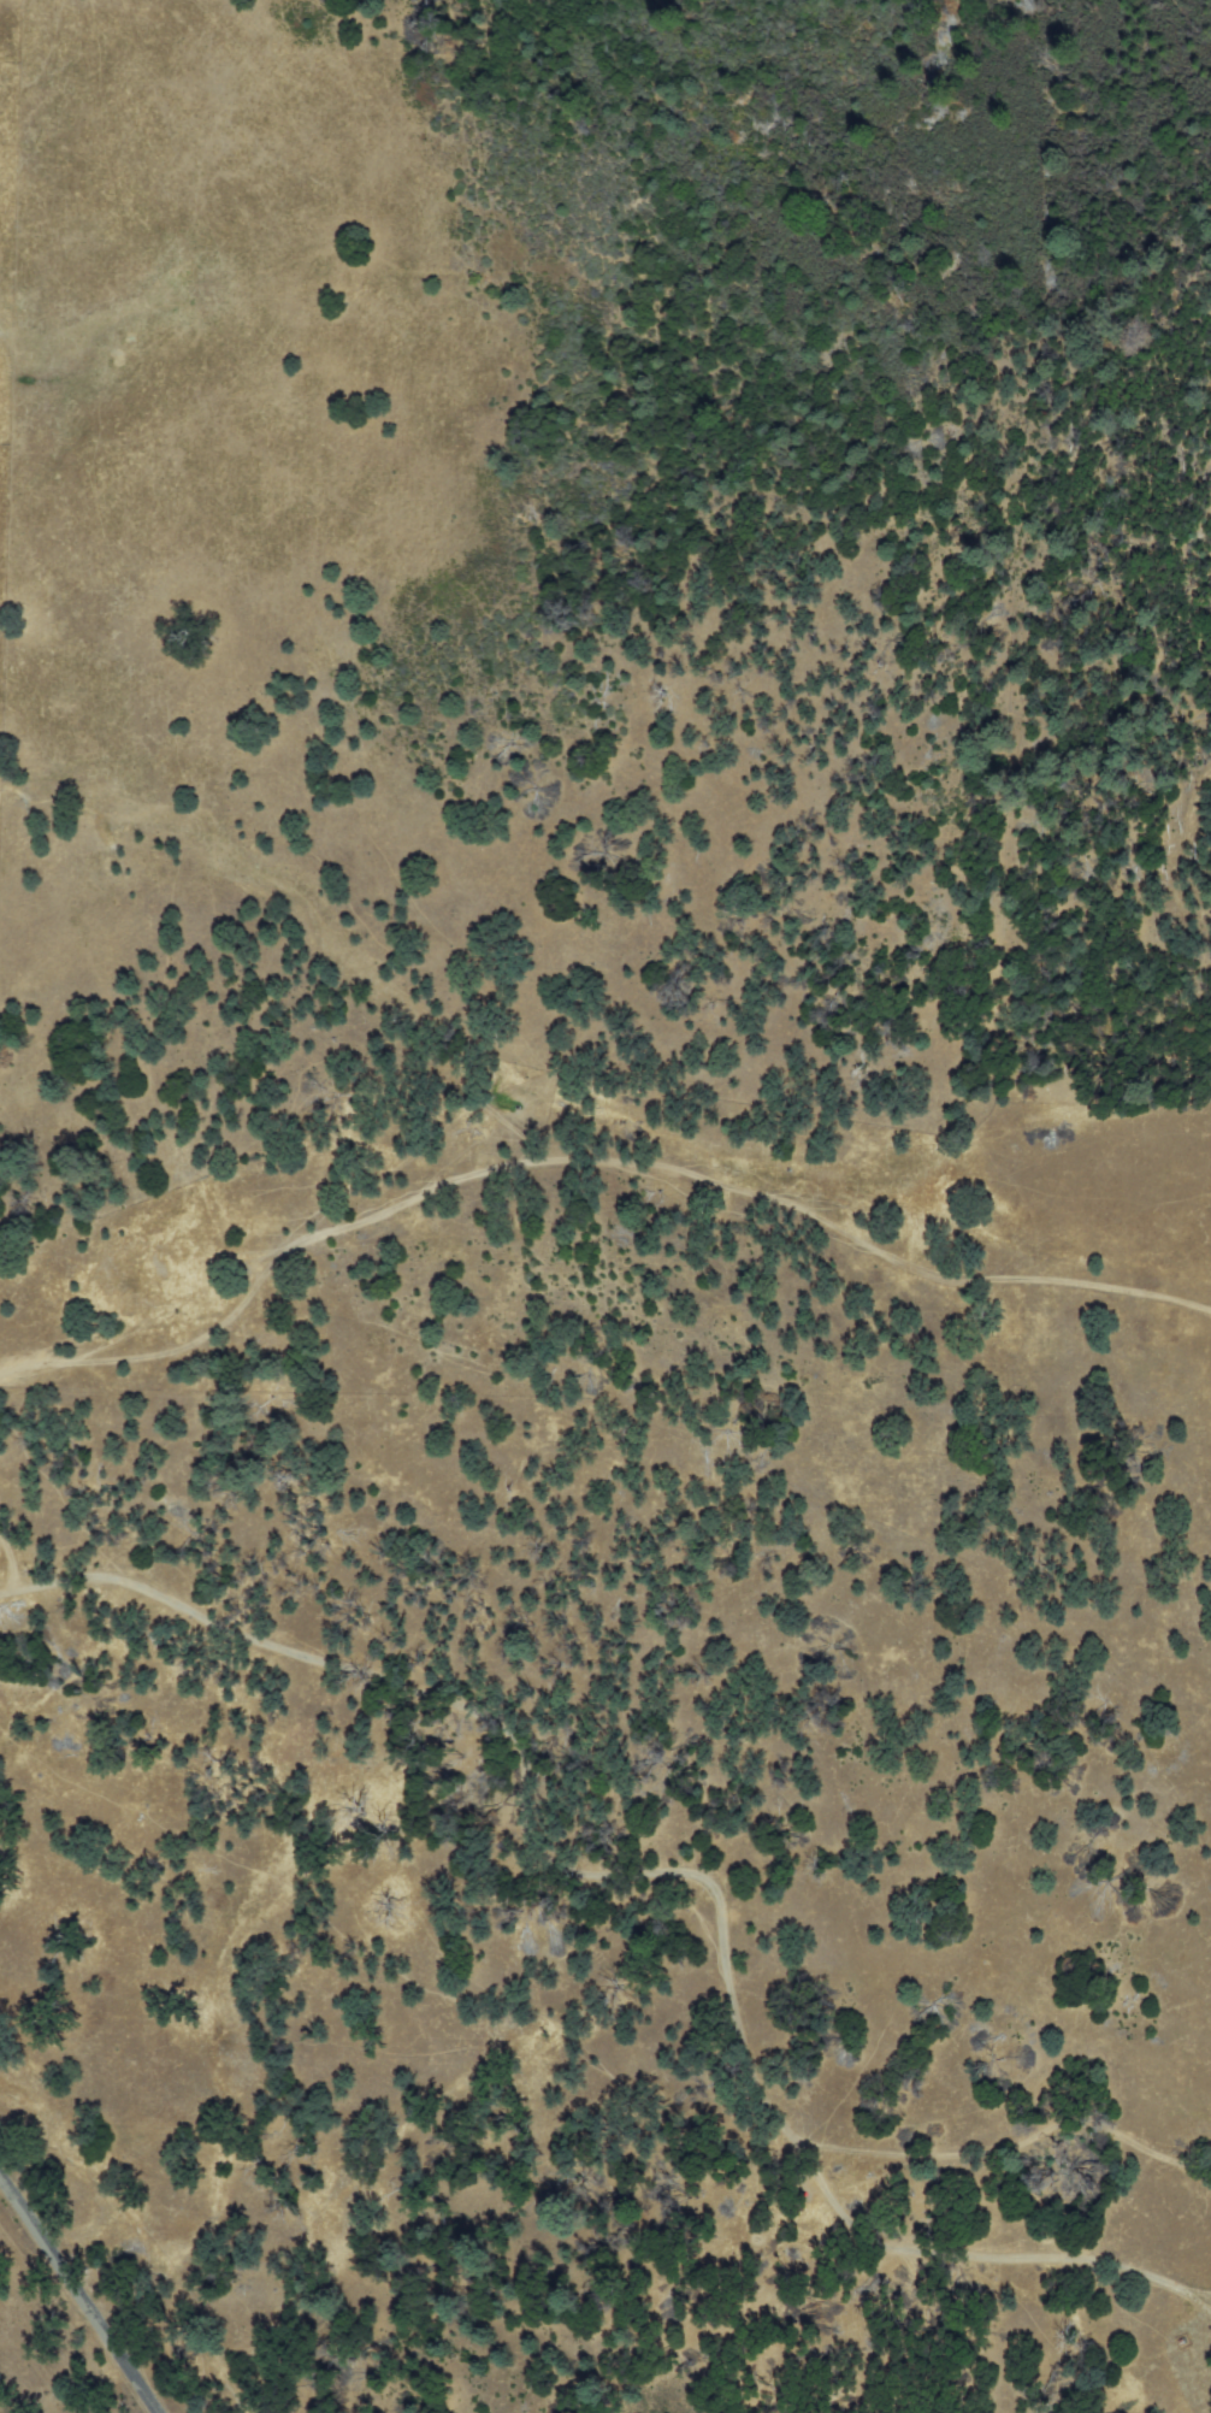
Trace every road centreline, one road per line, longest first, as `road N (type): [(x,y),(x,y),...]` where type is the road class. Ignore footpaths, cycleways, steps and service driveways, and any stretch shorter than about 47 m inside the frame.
road 1 (residential): [(164,2412),(0,2182)]

